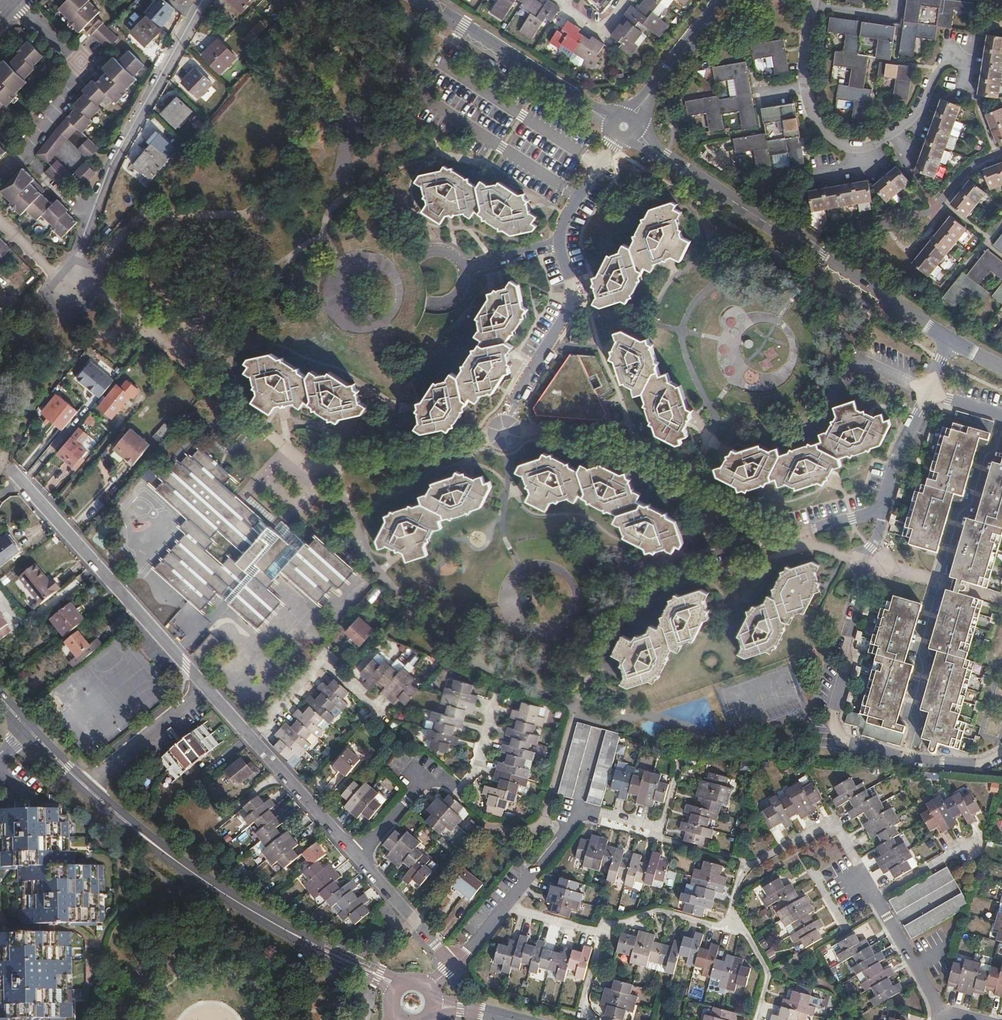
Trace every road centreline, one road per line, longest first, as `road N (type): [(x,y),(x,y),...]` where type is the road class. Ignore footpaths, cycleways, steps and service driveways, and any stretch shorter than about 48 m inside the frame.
road 1 (residential): [(951,340),(624,127)]
road 2 (residential): [(844,741),(833,715),(863,586),(859,561),(877,539),(892,474),(928,392)]
road 3 (residential): [(504,432),(513,403),(571,302),(561,230),(624,127)]
road 4 (tertiary): [(88,788),(239,903),(369,971)]
road 5 (residential): [(951,62),(900,126),(863,145),(839,144),(810,109),(810,0)]
road 6 (residential): [(206,685),(13,473)]
road 7 (residential): [(205,0),(113,169),(86,241)]
road 8 (residential): [(507,904),(584,812),(662,826),(679,759)]
road 9 (residential): [(727,928),(748,864),(826,826),(842,834),(876,897)]
road 10 (residential): [(624,127),(420,0)]
road 11 (residential): [(496,696),(466,784),(419,784),(357,854)]
road 12 (residential): [(17,0),(76,53),(79,67),(57,107),(2,173)]
road 13 (residential): [(251,736),(321,663),(384,715)]
road 14 (residential): [(1001,153),(977,163),(918,217),(851,229)]
road 15 (residential): [(936,593),(919,650),(906,760)]
road 16 (residential): [(624,127),(724,0)]
road 17 (residential): [(357,854),(251,736)]
road 18 (residential): [(206,685),(88,788)]
road 19 (residential): [(1001,428),(958,519),(943,570)]
road 20 (residential): [(453,965),(357,854)]
road 21 (residential): [(601,933),(608,923),(657,911),(727,928)]
road 22 (residential): [(876,897),(940,1011)]

